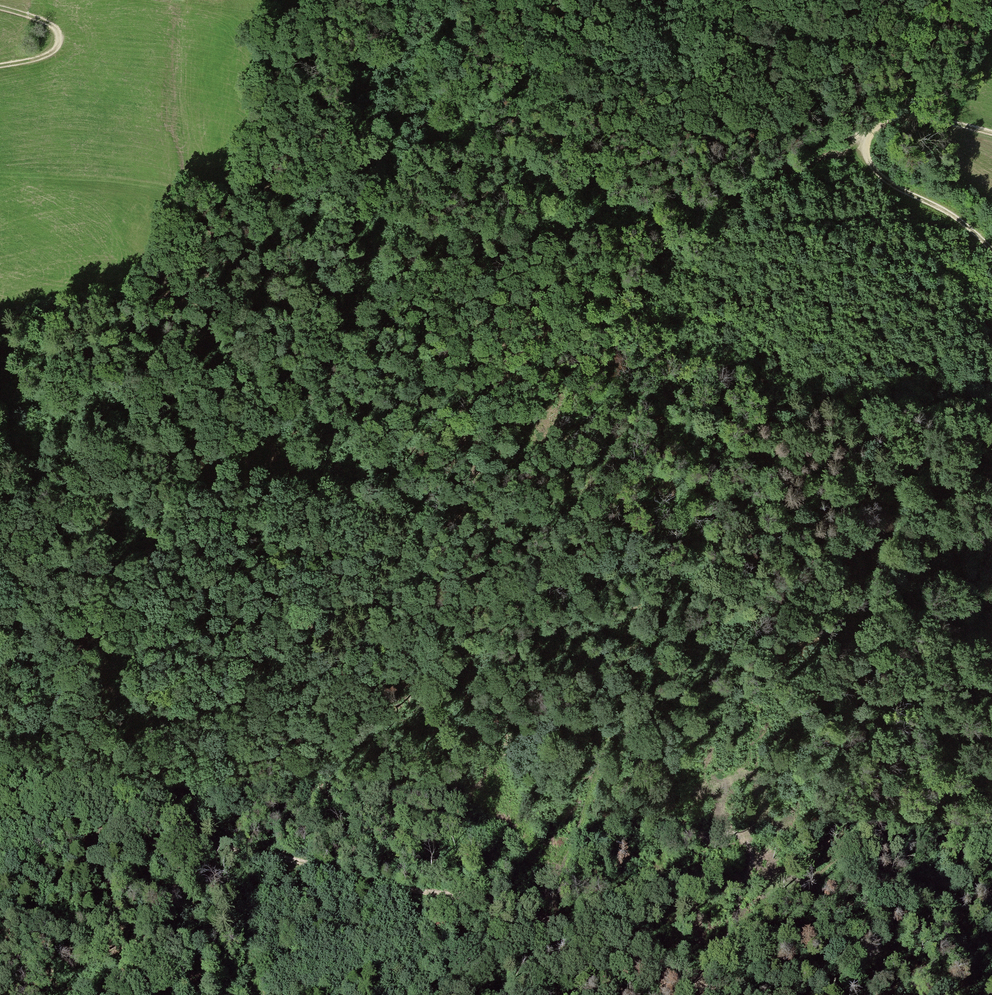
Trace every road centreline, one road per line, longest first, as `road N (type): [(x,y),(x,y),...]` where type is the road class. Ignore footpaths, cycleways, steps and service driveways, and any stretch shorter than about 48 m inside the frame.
road 1 (track): [(863,146),(772,173),(644,234),(545,325),(450,466),(333,682),(230,840),(146,994)]
road 2 (track): [(991,133),(916,116),(861,139),(833,139),(518,68),(455,95),(368,165),(248,198),(200,251)]
road 3 (track): [(0,820),(163,823),(645,952),(699,971),(724,994)]
road 4 (track): [(991,583),(878,459),(838,389),(724,315),(545,325)]
road 5 (track): [(861,139),(879,175),(963,221),(991,254)]
road 6 (track): [(0,643),(142,638)]

